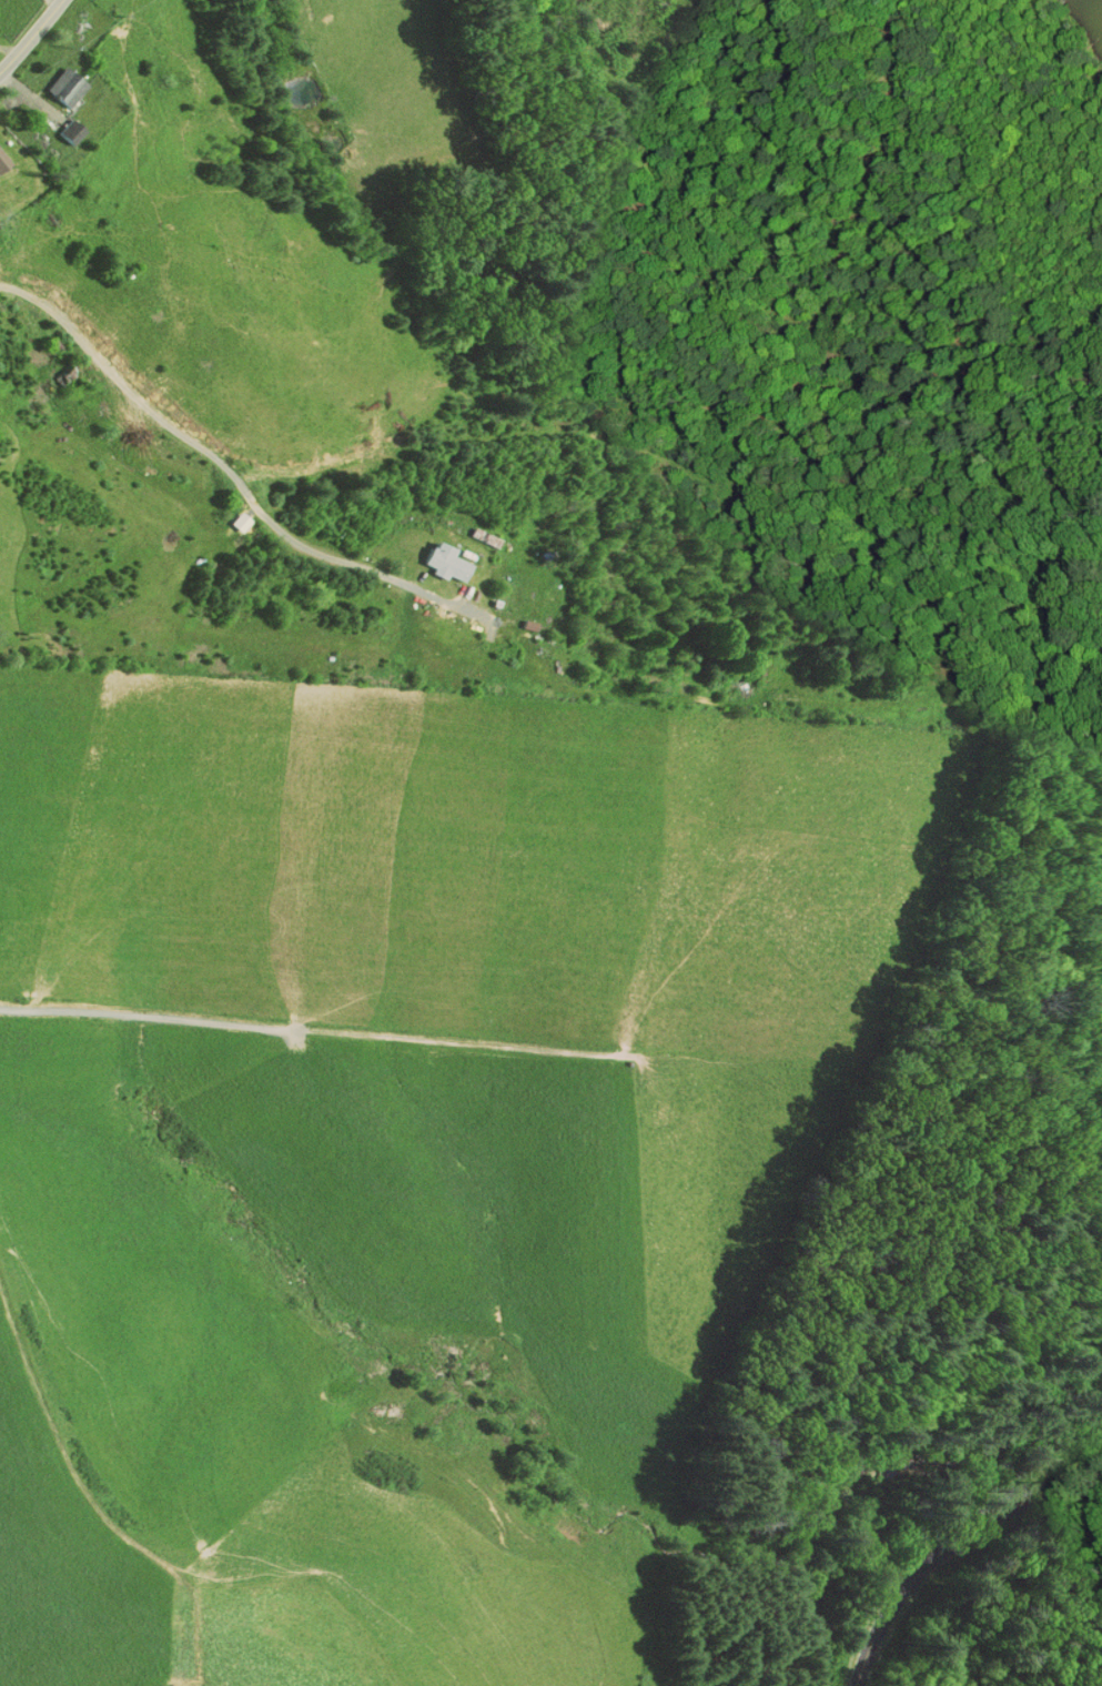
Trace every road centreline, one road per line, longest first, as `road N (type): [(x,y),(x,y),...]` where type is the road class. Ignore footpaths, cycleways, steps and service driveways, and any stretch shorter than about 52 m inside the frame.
road 1 (residential): [(0,287),(54,312),(135,396),(313,551),(533,627),(548,642),(563,679),(583,693),(755,701)]
road 2 (secondary): [(856,1685),(878,1629),(934,1562),(997,1517),(1101,1463)]

